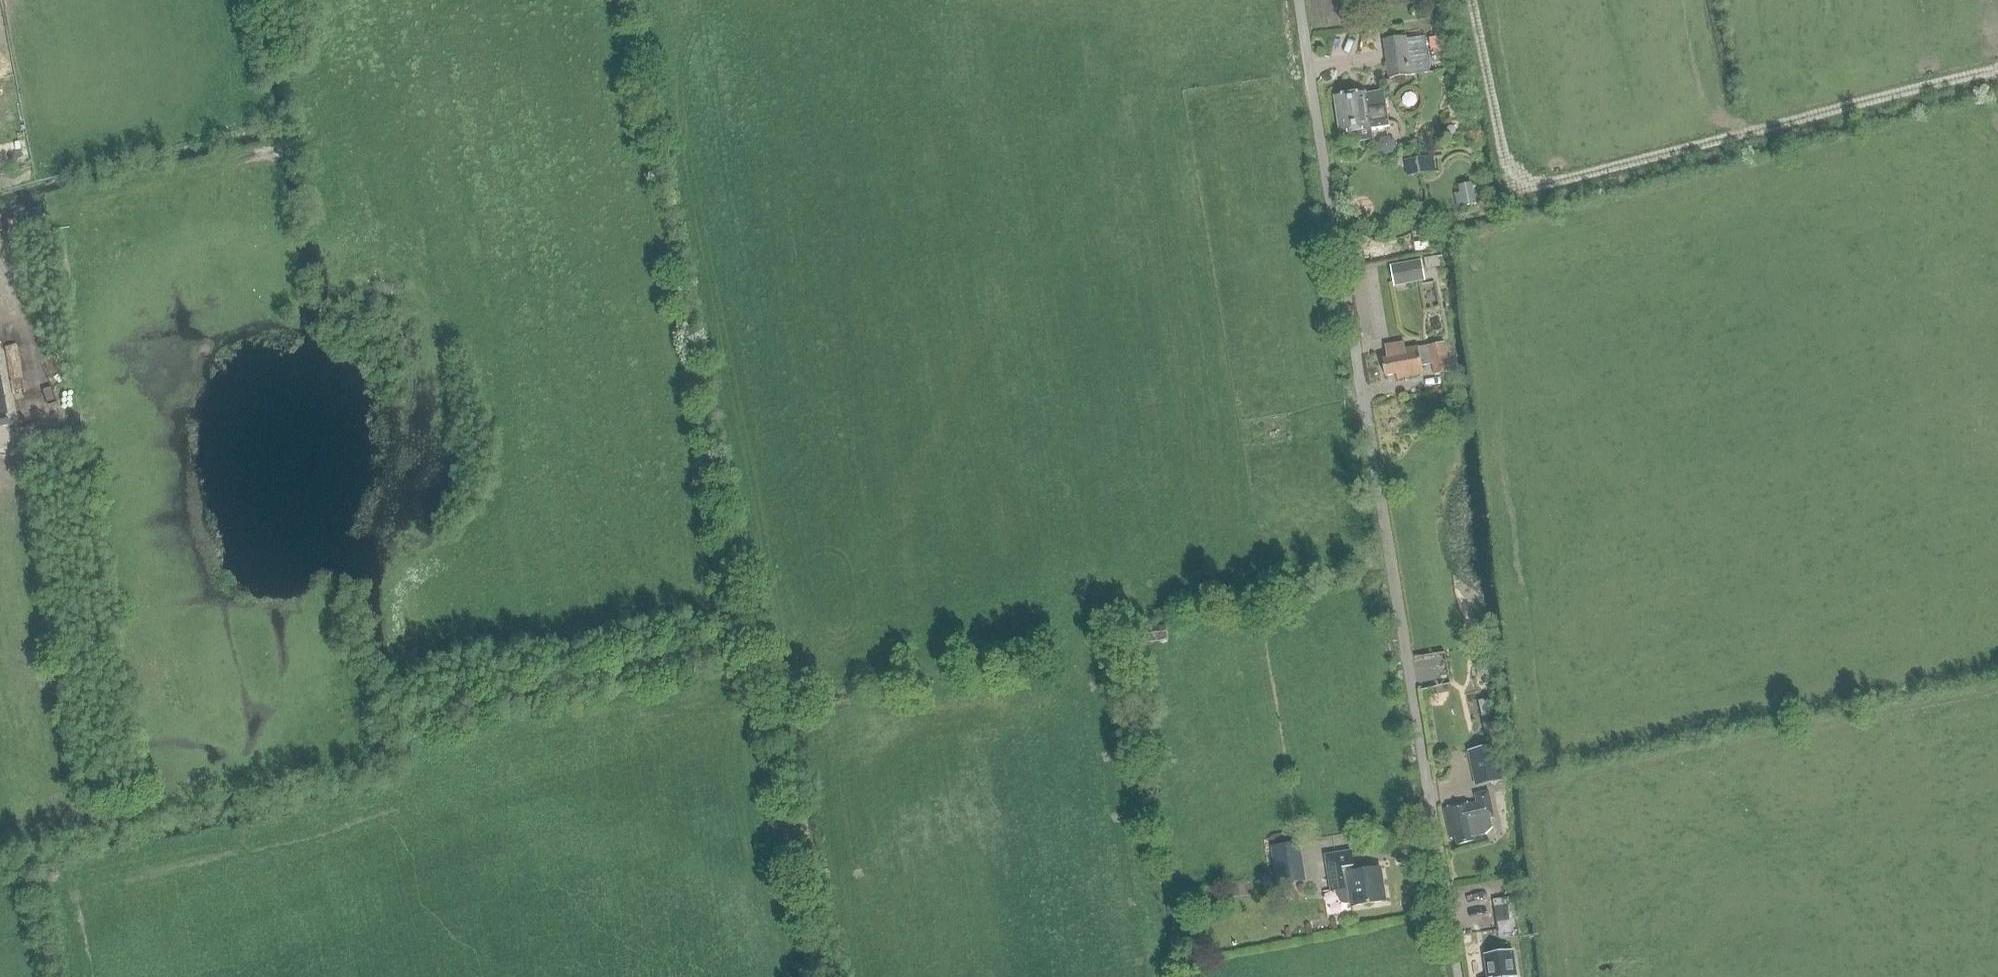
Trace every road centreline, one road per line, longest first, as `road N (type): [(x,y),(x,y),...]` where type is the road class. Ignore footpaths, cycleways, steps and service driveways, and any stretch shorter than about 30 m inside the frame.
road 1 (unclassified): [(1455,976),(1288,0)]

